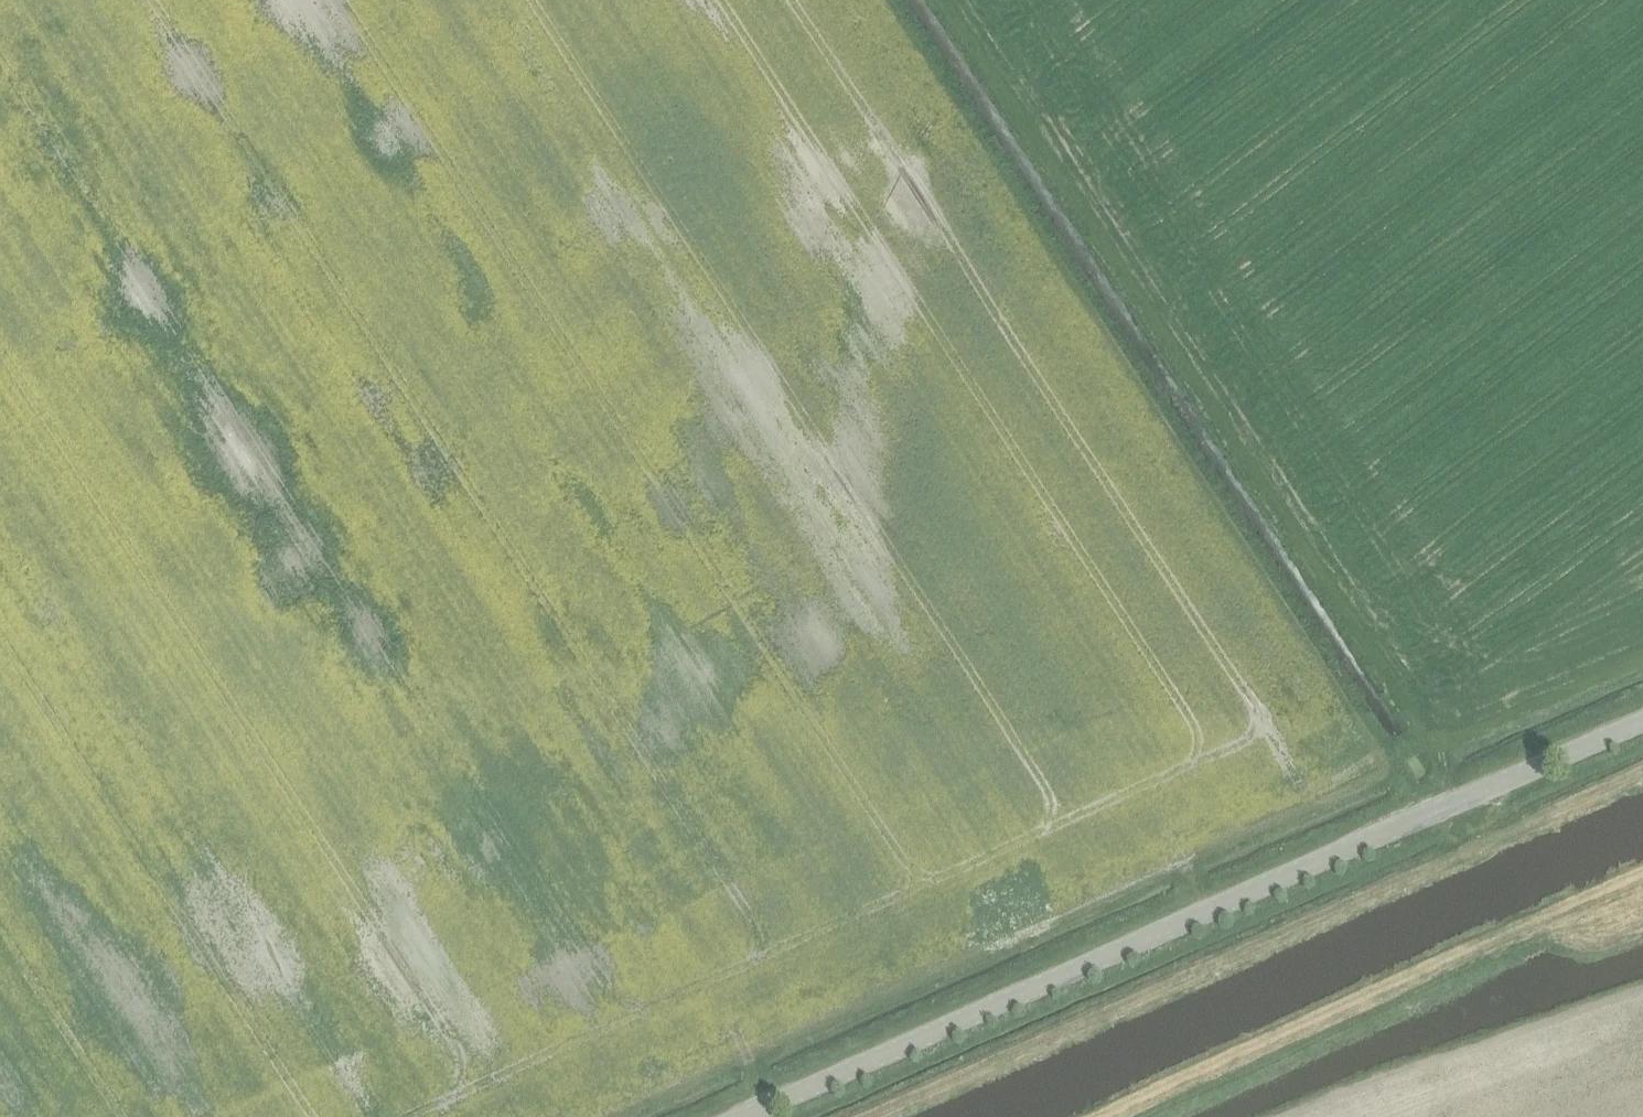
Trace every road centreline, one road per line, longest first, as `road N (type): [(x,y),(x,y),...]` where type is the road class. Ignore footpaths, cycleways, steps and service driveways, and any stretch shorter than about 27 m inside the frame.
road 1 (tertiary): [(743,1116),(1642,721)]

